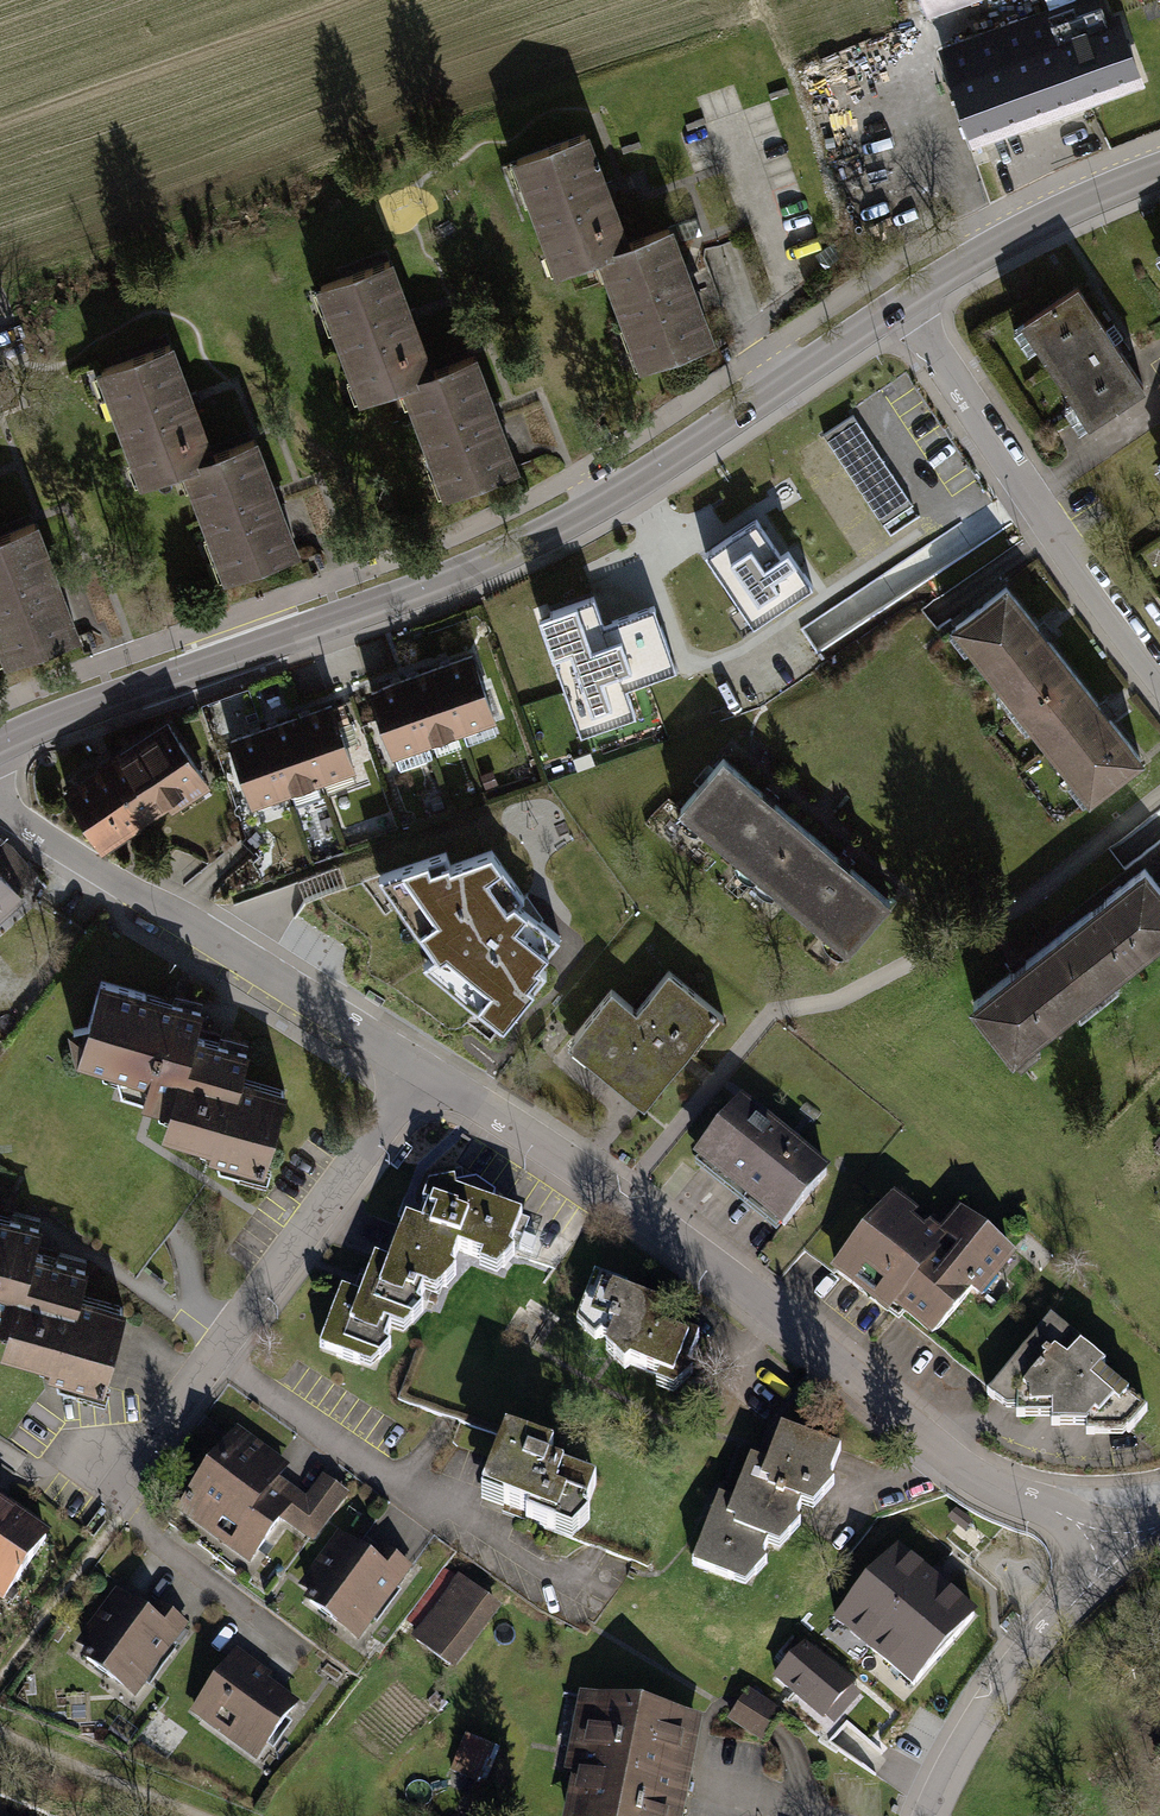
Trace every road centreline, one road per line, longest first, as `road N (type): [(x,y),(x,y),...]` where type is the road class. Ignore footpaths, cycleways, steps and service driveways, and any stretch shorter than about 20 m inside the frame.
road 1 (tertiary): [(903,301),(636,482),(515,549),(0,744)]
road 2 (residential): [(420,1069),(622,1201),(969,1475),(1127,1548)]
road 3 (residential): [(0,802),(48,841),(420,1069)]
road 4 (residential): [(903,301),(1028,496),(1159,675)]
road 5 (residential): [(584,1598),(212,1355)]
road 6 (residential): [(212,1355),(420,1069)]
road 7 (residential): [(1127,1548),(1019,1663),(932,1815)]
road 8 (tertiary): [(1159,172),(1020,229),(903,301)]
road 9 (track): [(0,1659),(121,1475)]
road 10 (track): [(0,1740),(187,1815)]
road 11 (residential): [(121,1475),(212,1355)]

